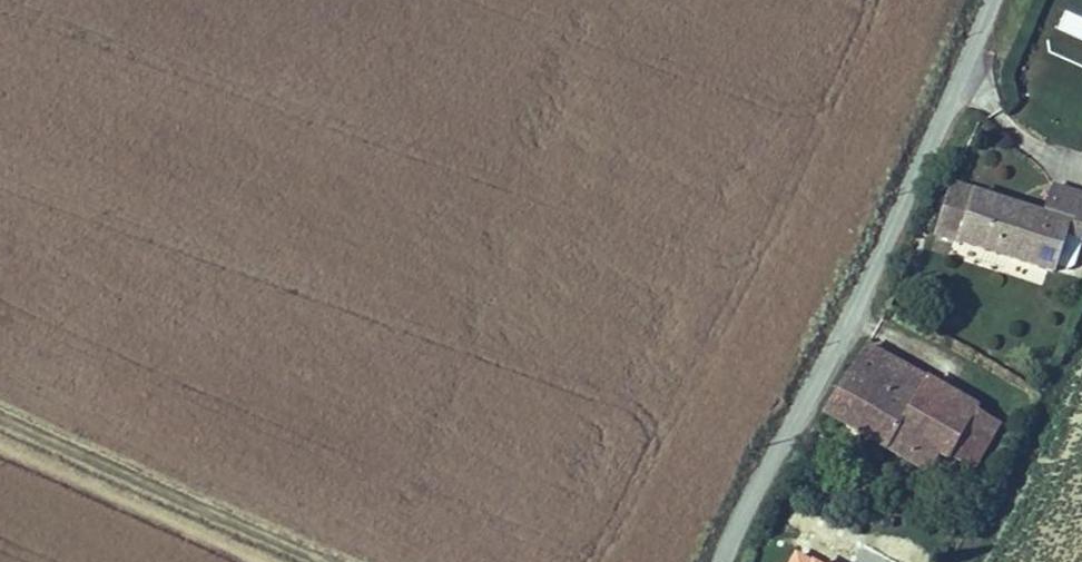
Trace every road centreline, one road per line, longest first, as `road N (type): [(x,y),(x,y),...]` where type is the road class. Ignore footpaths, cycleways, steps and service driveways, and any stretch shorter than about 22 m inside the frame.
road 1 (unclassified): [(1011,0),(841,380),(744,561)]
road 2 (track): [(0,401),(365,561)]

